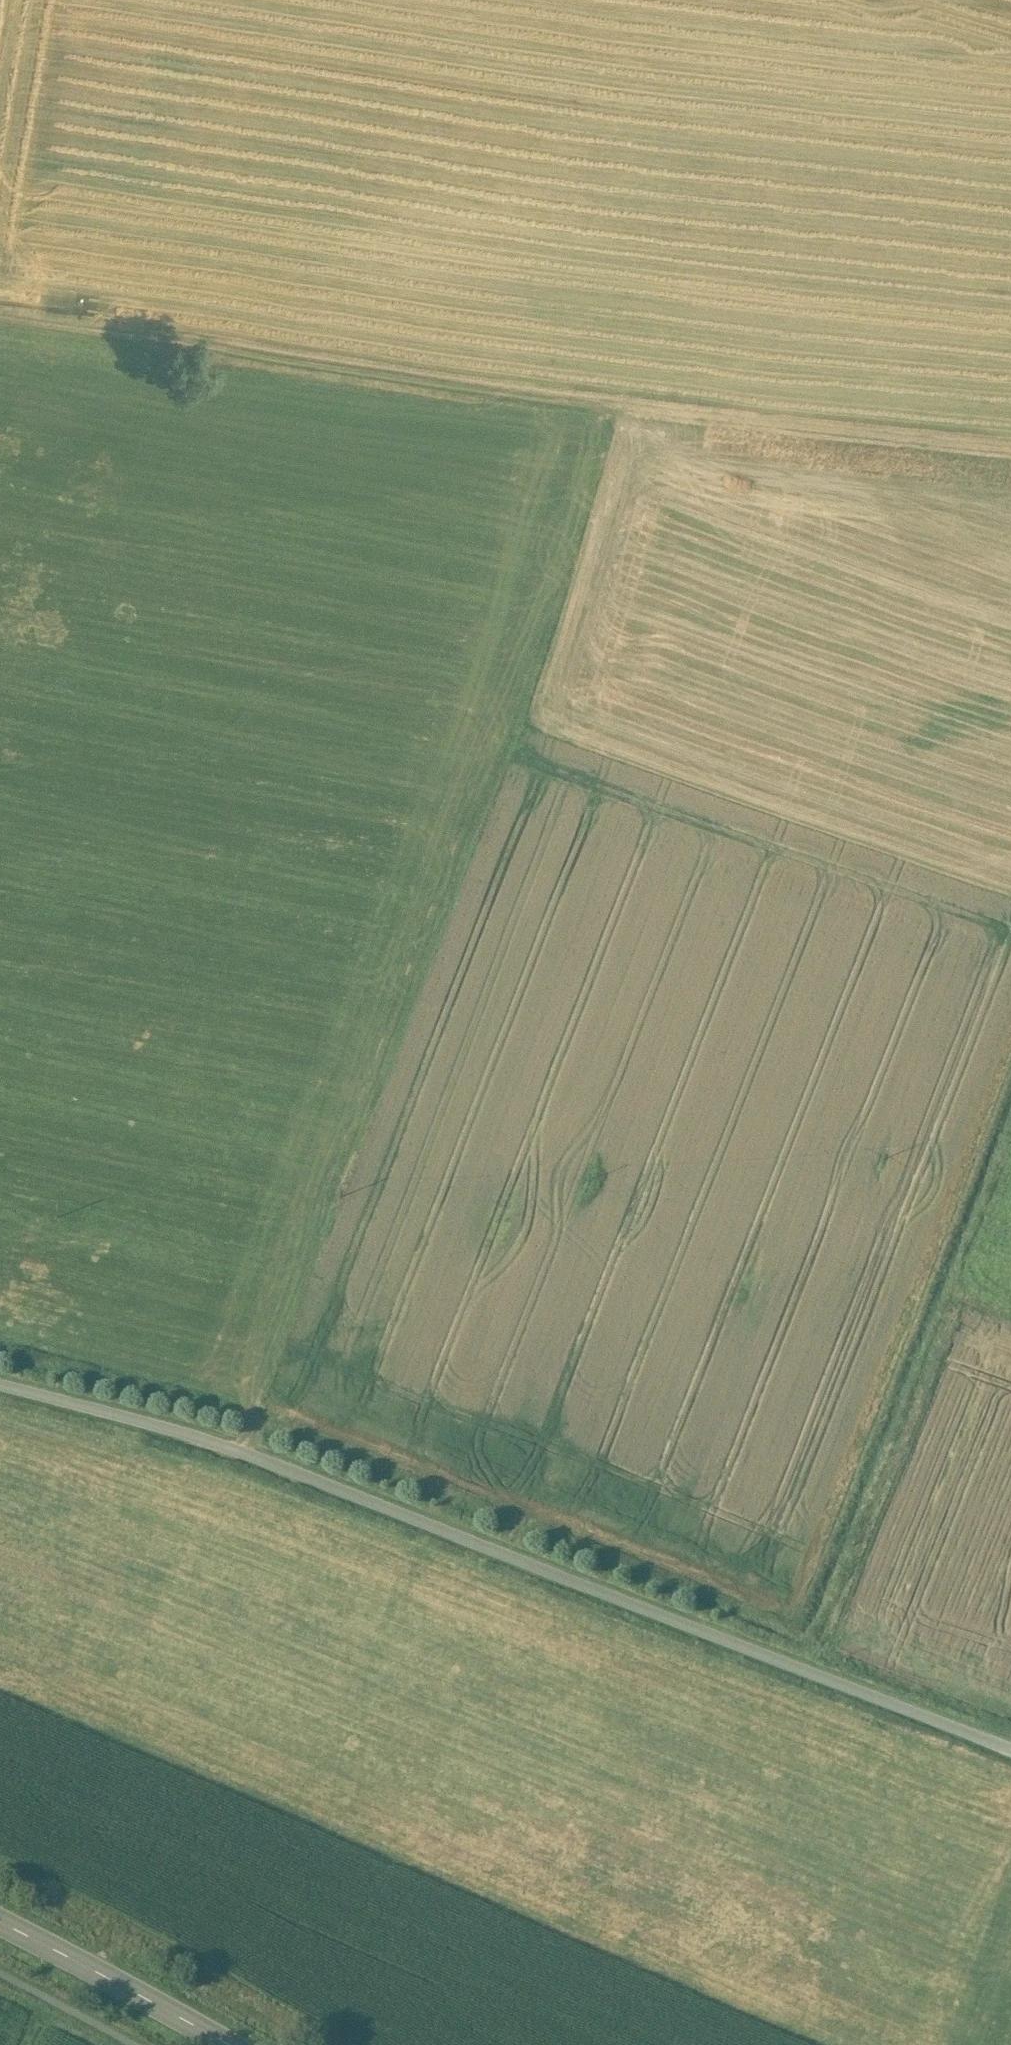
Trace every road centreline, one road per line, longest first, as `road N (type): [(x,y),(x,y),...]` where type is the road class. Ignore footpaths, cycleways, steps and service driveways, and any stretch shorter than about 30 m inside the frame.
road 1 (unclassified): [(1010,1745),(287,1465),(0,1383)]
road 2 (track): [(1010,448),(615,407),(0,310)]
road 3 (secondary): [(227,2044),(0,1923)]

